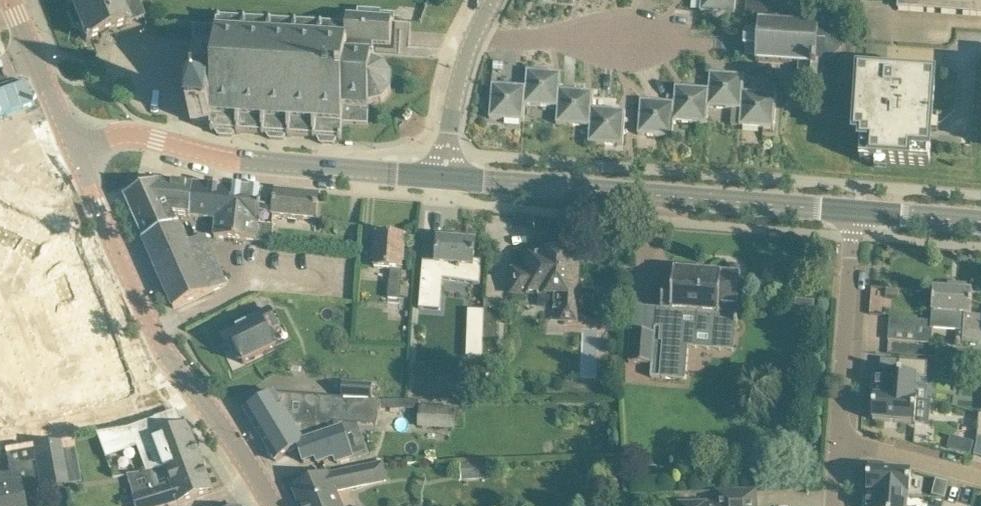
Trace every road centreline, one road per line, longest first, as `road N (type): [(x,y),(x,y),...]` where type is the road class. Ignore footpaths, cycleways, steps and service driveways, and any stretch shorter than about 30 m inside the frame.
road 1 (tertiary): [(444,176),(857,214)]
road 2 (tertiary): [(265,491),(154,332),(70,144)]
road 3 (tertiary): [(334,167),(127,138),(70,144)]
road 4 (residential): [(839,441),(857,214)]
road 5 (residential): [(444,176),(454,98),(491,0)]
road 6 (residential): [(839,441),(980,477)]
road 7 (tertiary): [(857,214),(980,226)]

